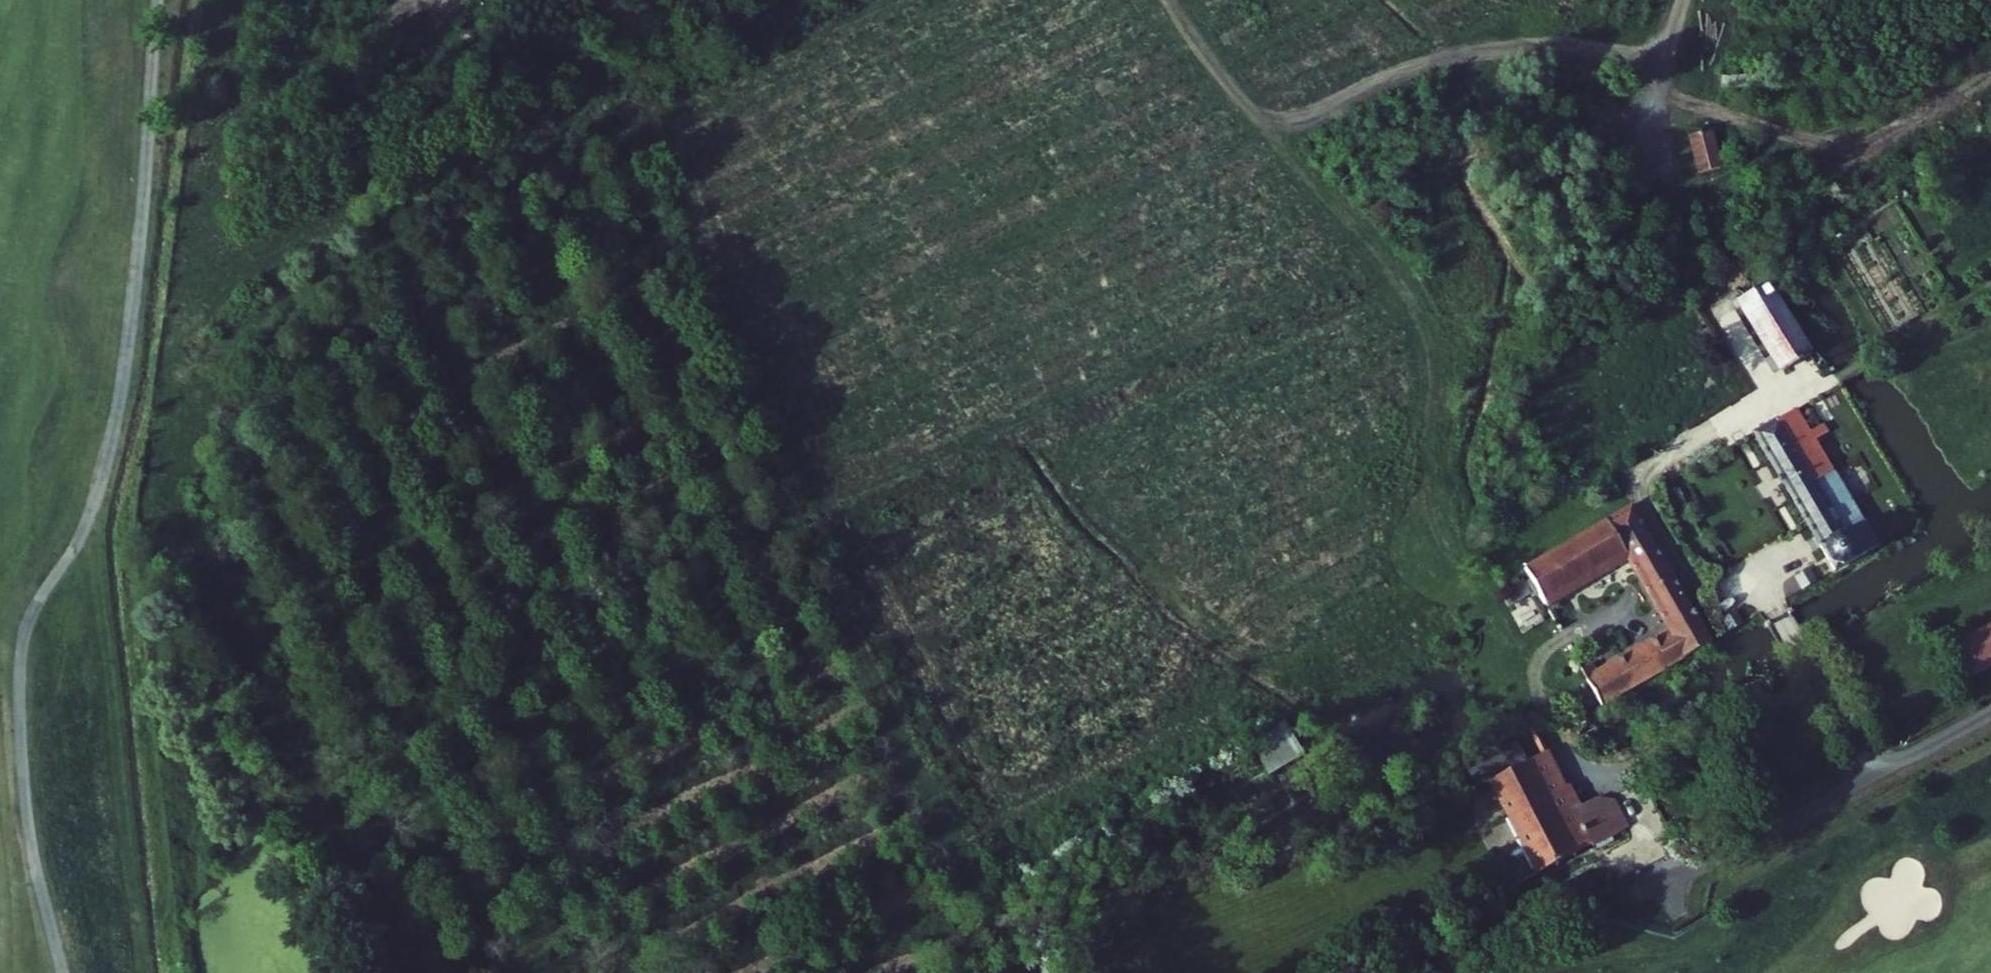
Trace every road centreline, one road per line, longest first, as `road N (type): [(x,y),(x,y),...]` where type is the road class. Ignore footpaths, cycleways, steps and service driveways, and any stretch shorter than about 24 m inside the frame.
road 1 (track): [(1674,36),(1661,57),(1541,41),(1464,50),(1281,120),(1257,112),(1223,81),(1168,0)]
road 2 (track): [(1990,711),(1839,783),(1640,894)]
road 3 (track): [(1868,769),(1752,580)]

